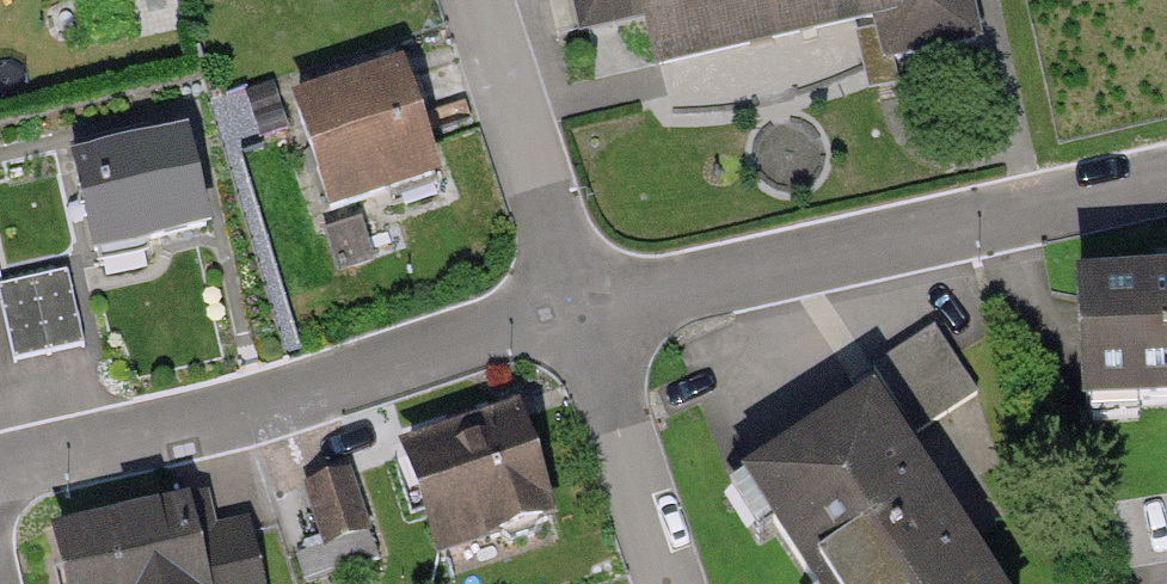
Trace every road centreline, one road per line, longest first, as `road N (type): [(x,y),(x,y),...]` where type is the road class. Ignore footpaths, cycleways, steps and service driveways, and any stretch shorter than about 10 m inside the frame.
road 1 (residential): [(0,470),(241,412),(583,309)]
road 2 (residential): [(583,309),(1166,180)]
road 3 (residential): [(481,0),(583,309)]
road 4 (residential): [(583,309),(672,583)]

